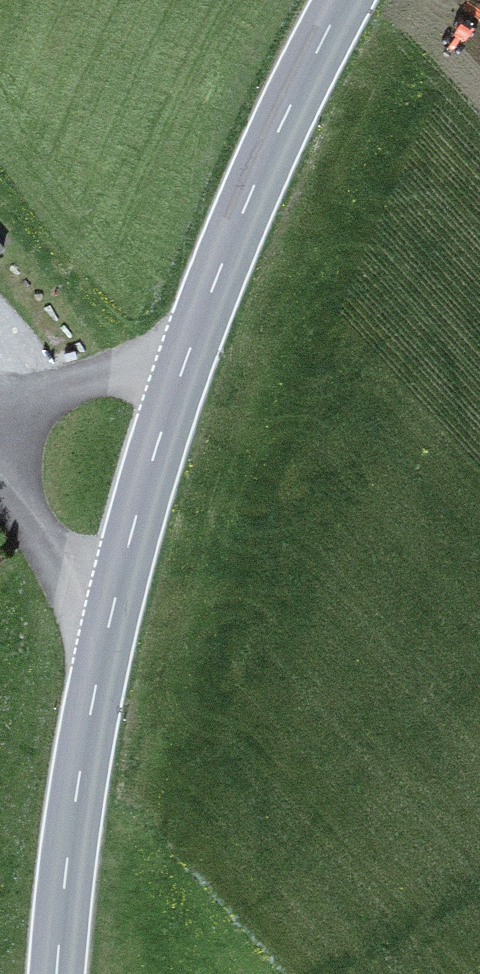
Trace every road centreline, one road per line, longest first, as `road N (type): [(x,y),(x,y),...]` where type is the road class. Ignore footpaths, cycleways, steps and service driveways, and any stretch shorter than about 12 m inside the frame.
road 1 (tertiary): [(345,0),(223,259),(142,494),(87,729),(57,973)]
road 2 (track): [(0,405),(185,359)]
road 3 (track): [(0,522),(102,656)]

